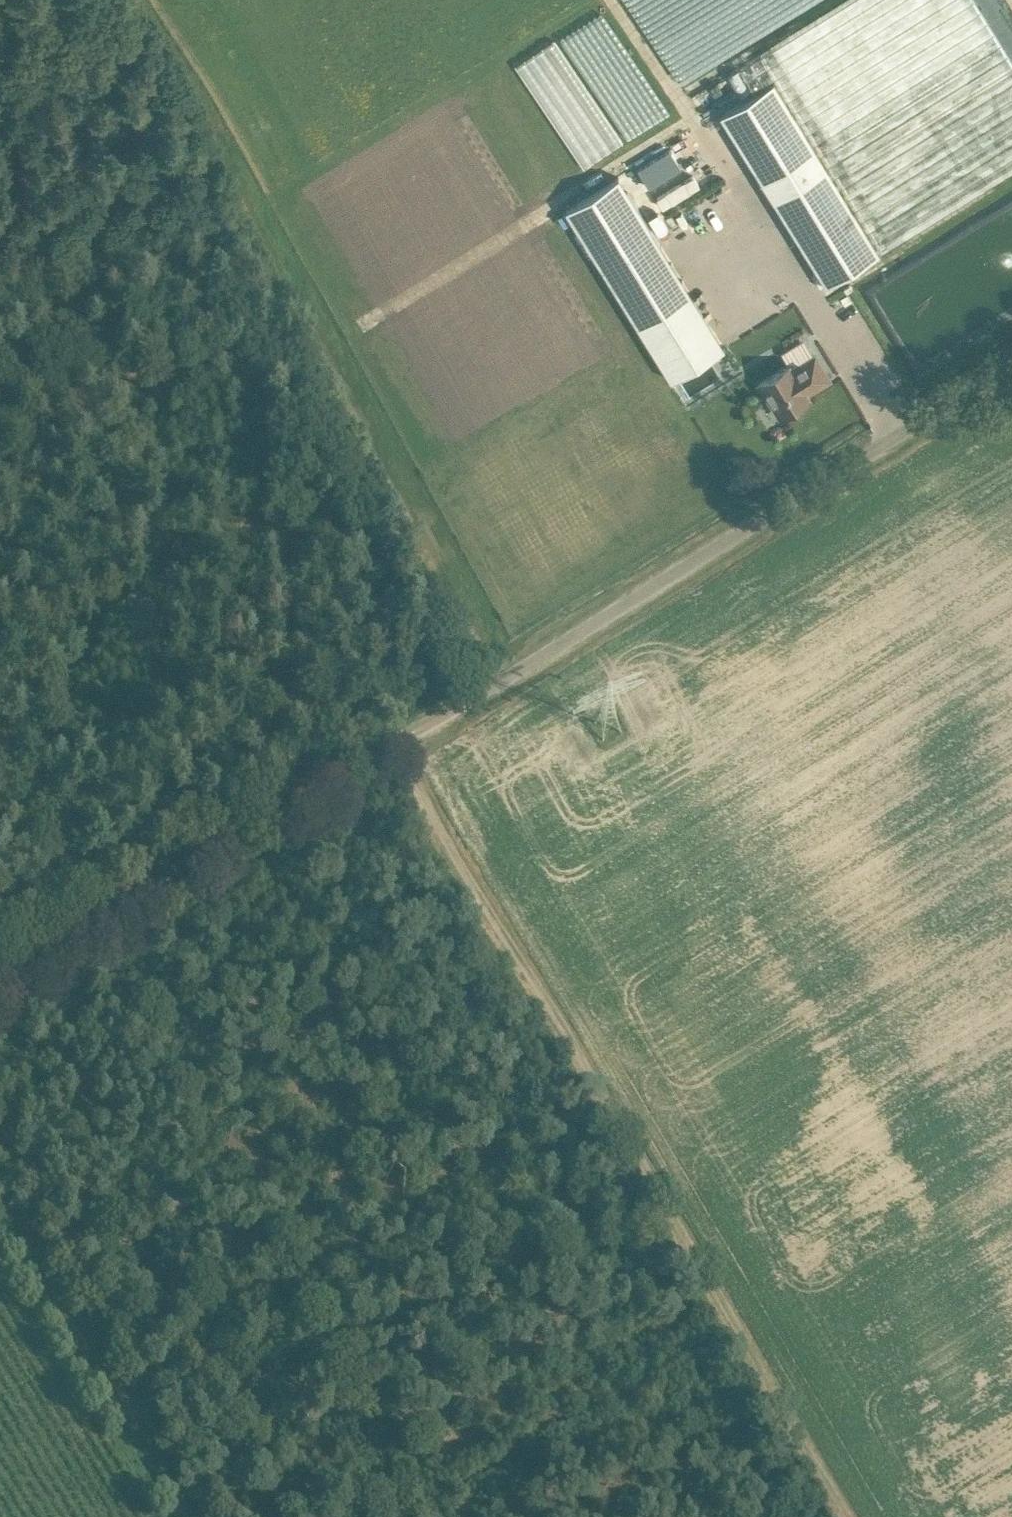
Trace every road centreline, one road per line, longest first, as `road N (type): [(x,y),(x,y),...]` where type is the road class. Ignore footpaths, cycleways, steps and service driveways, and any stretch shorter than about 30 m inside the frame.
road 1 (unclassified): [(0,983),(1011,369)]
road 2 (track): [(610,0),(912,430)]
road 3 (track): [(0,793),(116,910)]

